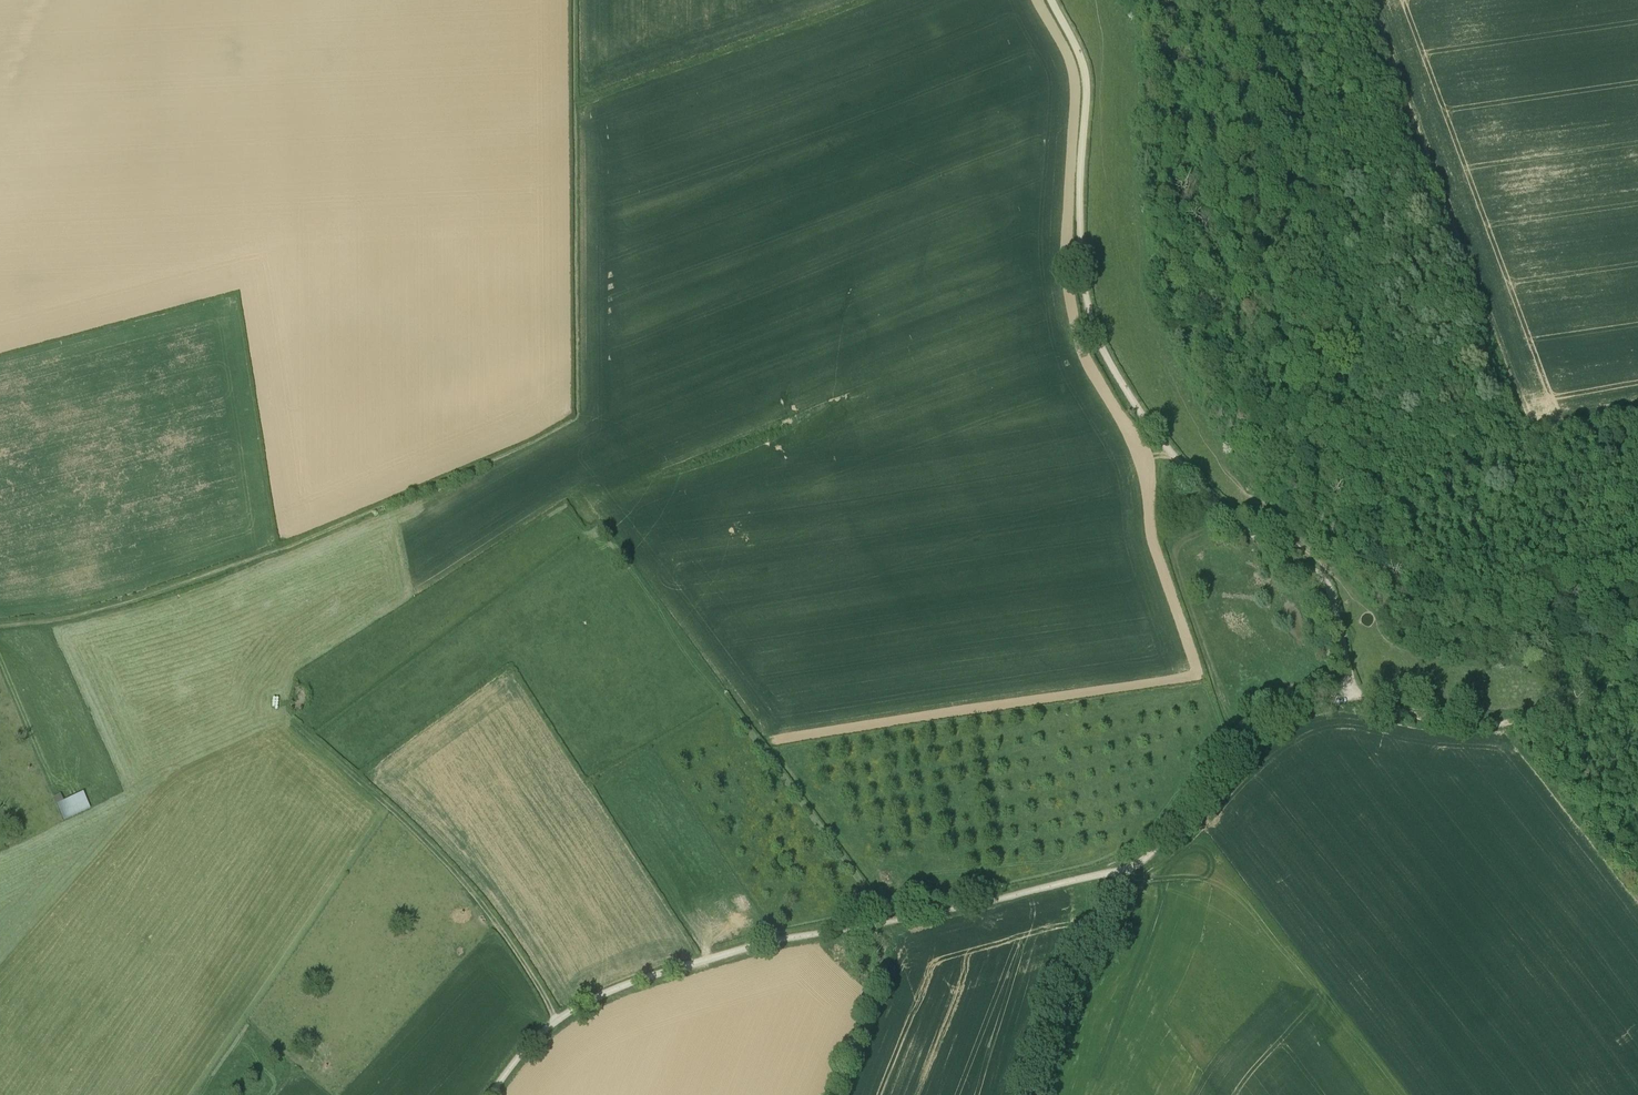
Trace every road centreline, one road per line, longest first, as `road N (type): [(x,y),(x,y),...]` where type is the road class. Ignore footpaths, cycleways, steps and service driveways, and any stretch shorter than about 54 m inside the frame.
road 1 (unclassified): [(490,1094),(549,1025),(629,983),(773,940),(875,925),(1133,865),(1260,733),(1303,709),(1356,696),(1324,580),(1275,553),(1216,502),(1158,438),(1099,343),(1080,236),(1087,80),(1051,0)]
road 2 (track): [(556,1019),(457,874),(291,719)]
road 3 (track): [(1356,696),(1414,713),(1510,722),(1586,698),(1637,664)]

